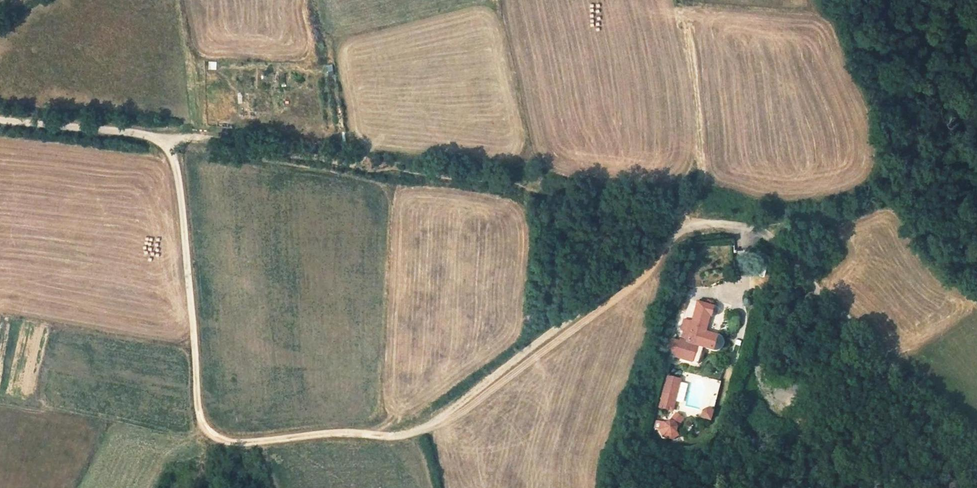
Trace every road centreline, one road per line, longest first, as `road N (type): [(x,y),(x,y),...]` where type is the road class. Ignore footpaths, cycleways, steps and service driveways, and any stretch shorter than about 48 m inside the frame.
road 1 (track): [(157,138),(173,166),(196,400),(203,428),(224,440),(413,433),(686,227)]
road 2 (track): [(686,227),(738,224),(774,238),(976,461)]
road 3 (unclassified): [(0,117),(157,138)]

